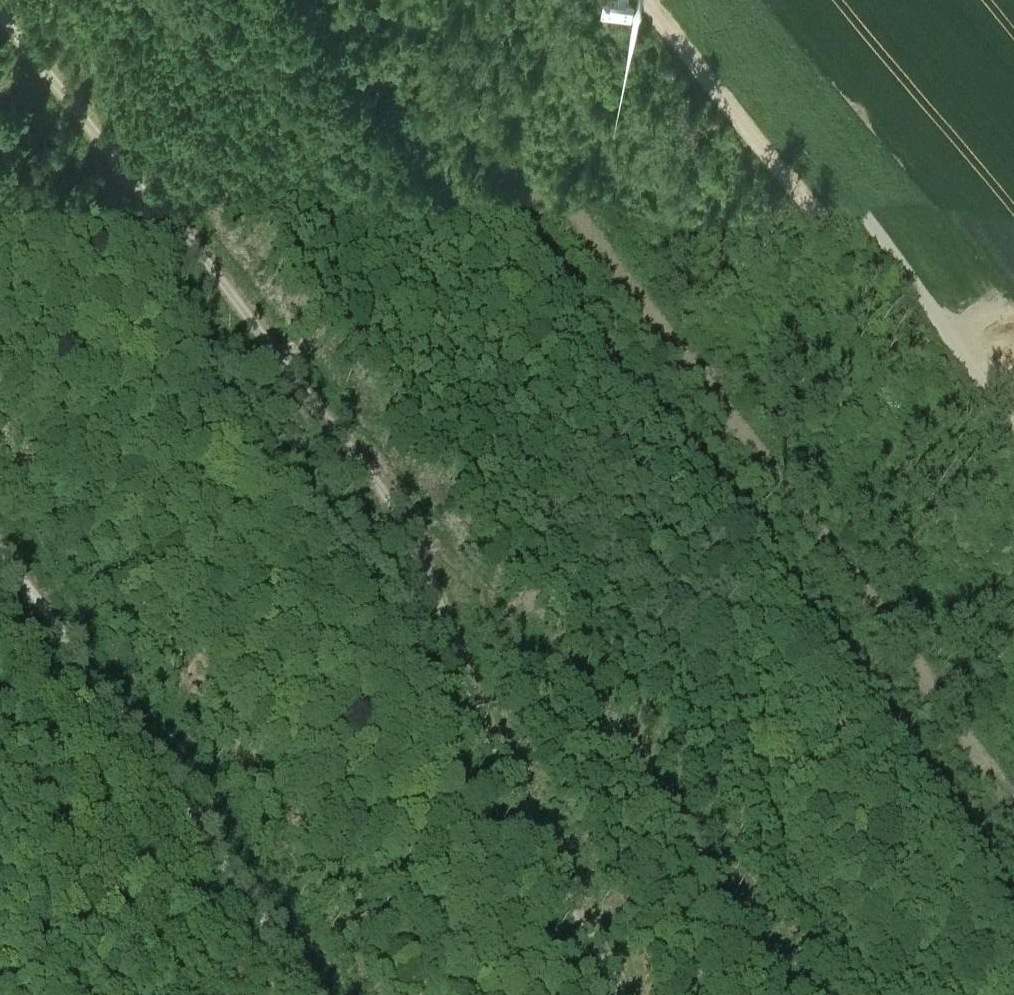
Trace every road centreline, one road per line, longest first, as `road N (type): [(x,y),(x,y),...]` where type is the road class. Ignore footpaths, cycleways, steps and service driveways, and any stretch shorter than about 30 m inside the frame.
road 1 (track): [(612,994),(477,751),(393,513),(5,0)]
road 2 (track): [(1013,825),(377,0)]
road 3 (track): [(768,994),(440,569),(412,553)]
road 4 (track): [(676,0),(1013,424)]
road 5 (track): [(0,563),(314,994)]

